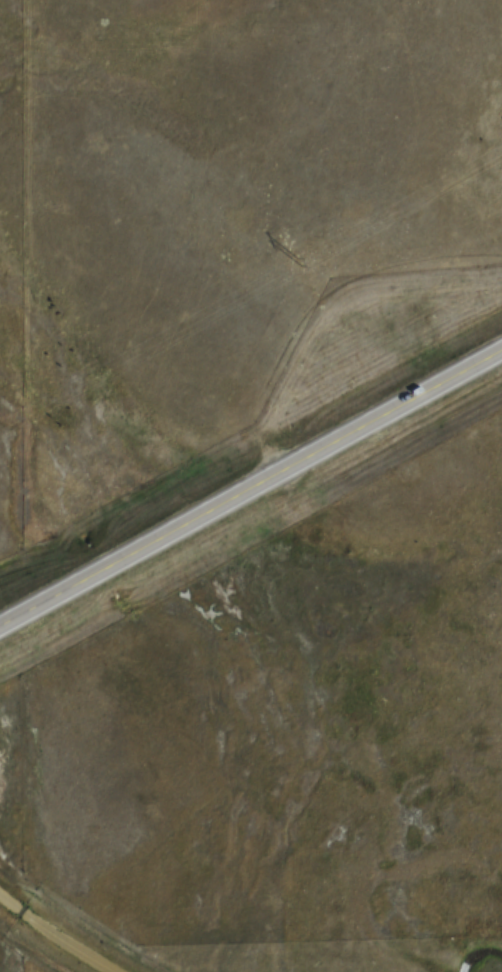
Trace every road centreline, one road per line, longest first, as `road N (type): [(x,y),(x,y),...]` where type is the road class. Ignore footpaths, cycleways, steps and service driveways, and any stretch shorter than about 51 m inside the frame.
road 1 (primary): [(0,629),(501,354)]
road 2 (residential): [(167,971),(0,846)]

